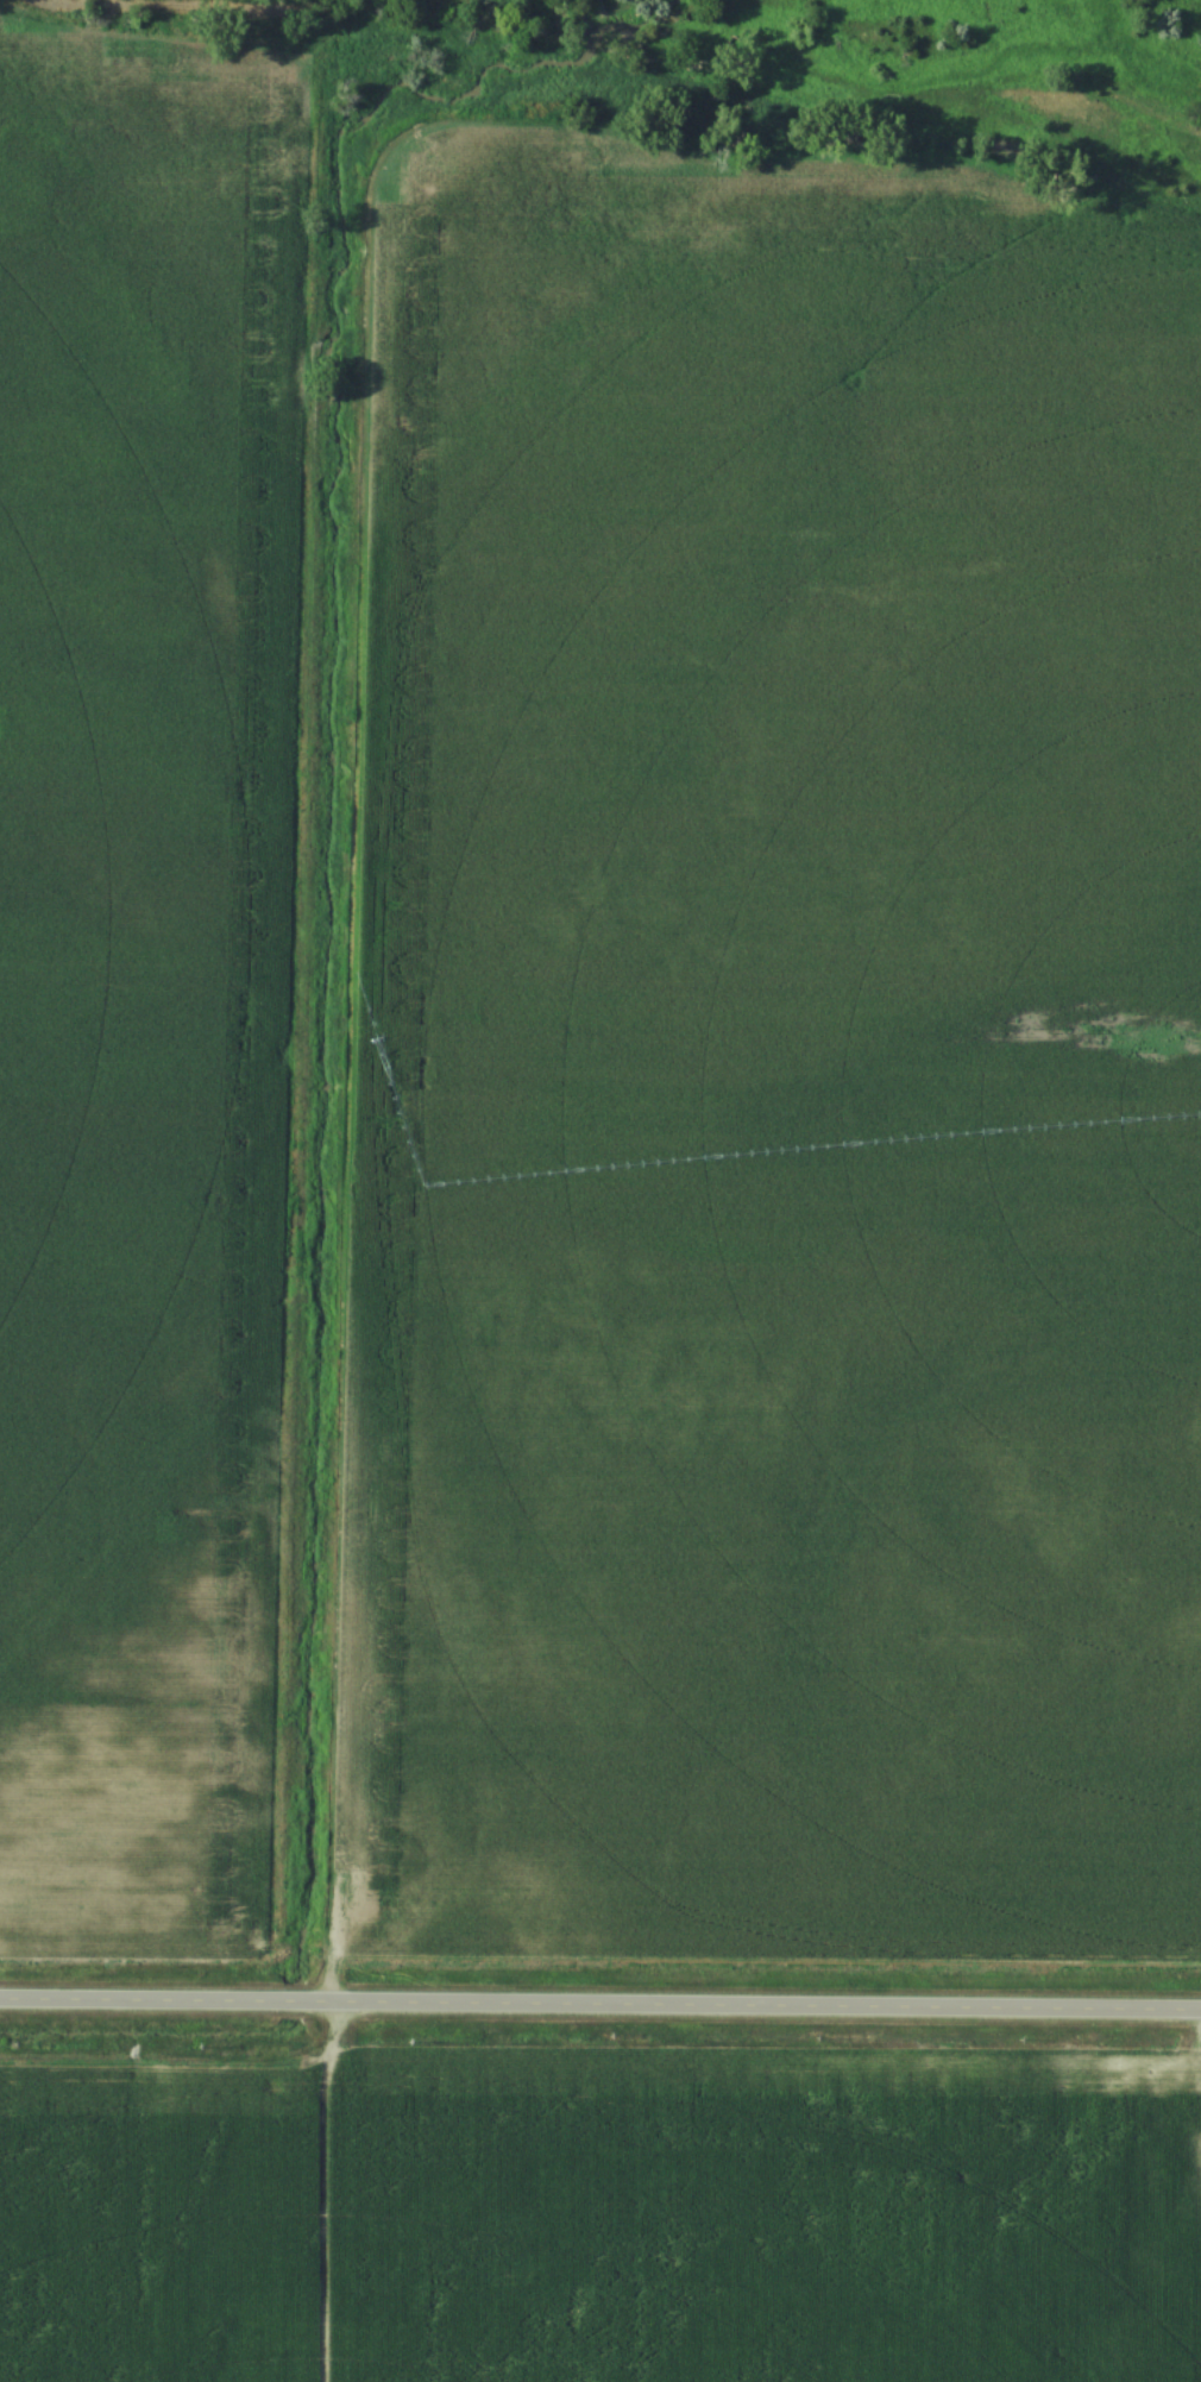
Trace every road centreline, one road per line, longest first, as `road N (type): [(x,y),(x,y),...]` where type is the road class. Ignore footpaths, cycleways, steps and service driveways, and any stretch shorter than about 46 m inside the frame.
road 1 (tertiary): [(1200,2011),(0,2002)]

